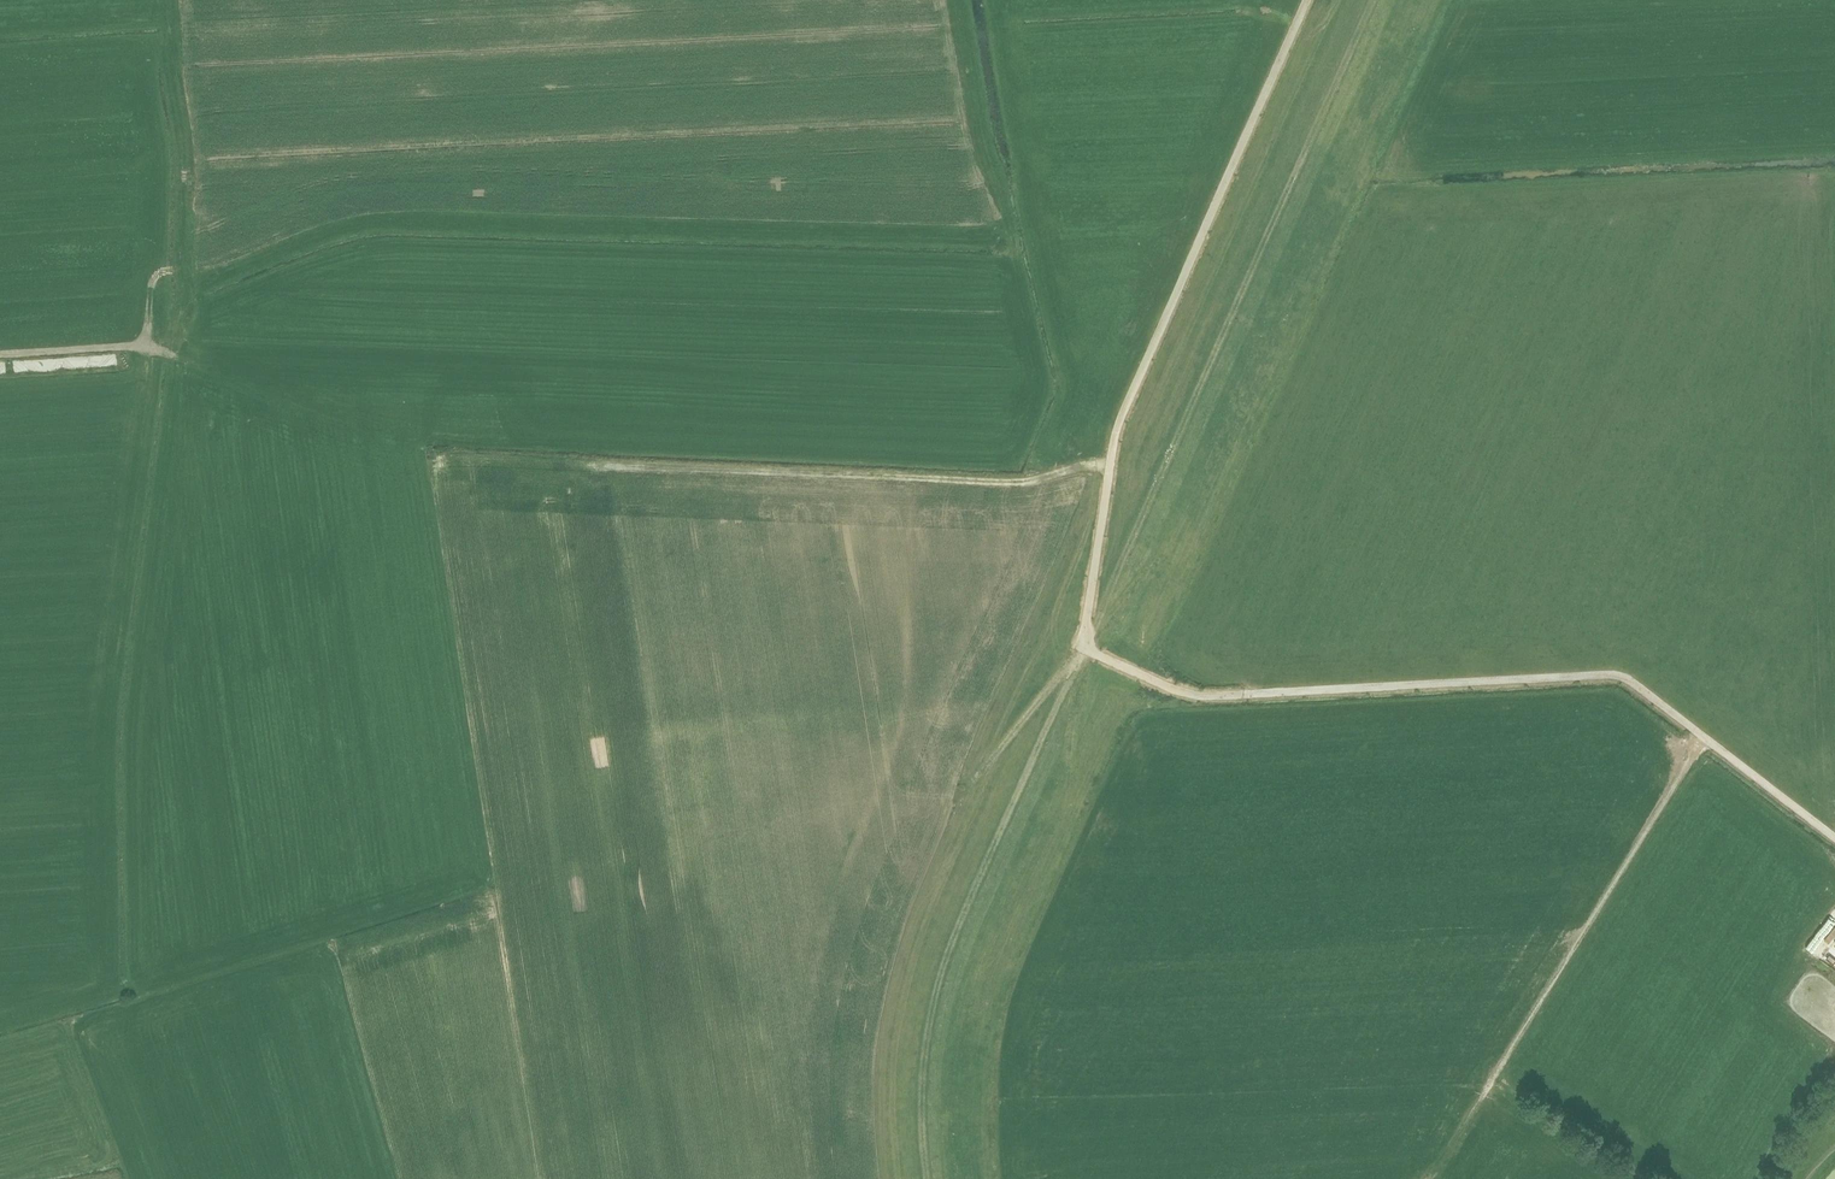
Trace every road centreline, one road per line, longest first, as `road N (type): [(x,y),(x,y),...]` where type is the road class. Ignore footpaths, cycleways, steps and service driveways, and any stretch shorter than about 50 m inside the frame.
road 1 (track): [(1834,837),(1619,675),(1206,697),(1085,644),(1119,423),(1307,0)]
road 2 (track): [(1085,644),(966,792)]

